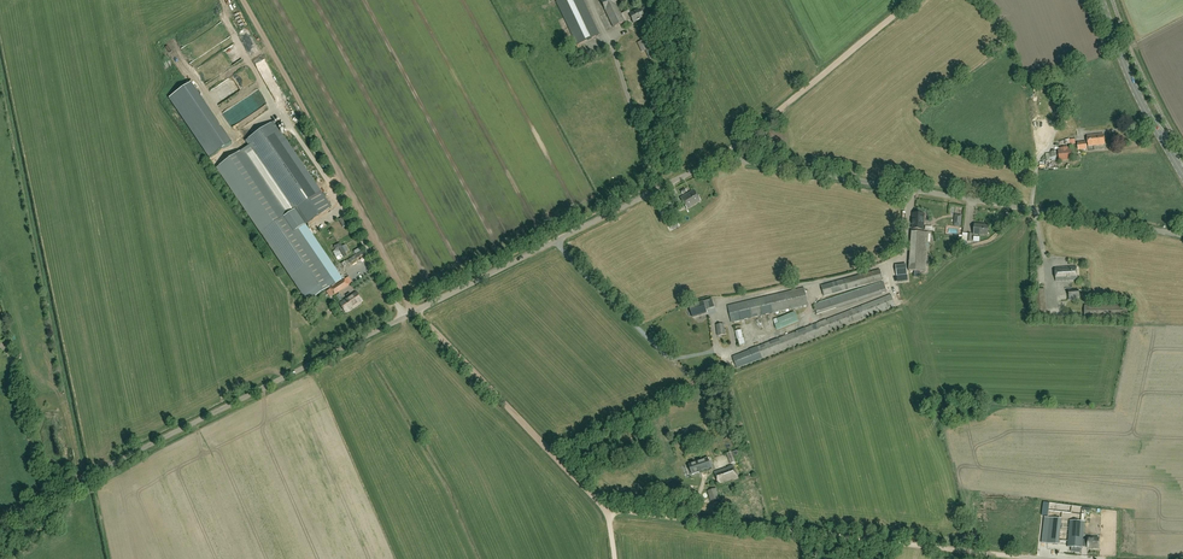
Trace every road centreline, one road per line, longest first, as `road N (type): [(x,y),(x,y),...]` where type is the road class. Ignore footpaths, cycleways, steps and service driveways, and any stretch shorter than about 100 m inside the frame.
road 1 (unclassified): [(0,521),(720,160),(1182,235)]
road 2 (track): [(243,0),(415,311),(610,509)]
road 3 (track): [(610,509),(1019,556)]
road 4 (track): [(720,160),(913,0)]
road 5 (primary): [(1182,174),(1133,85),(1101,0)]

